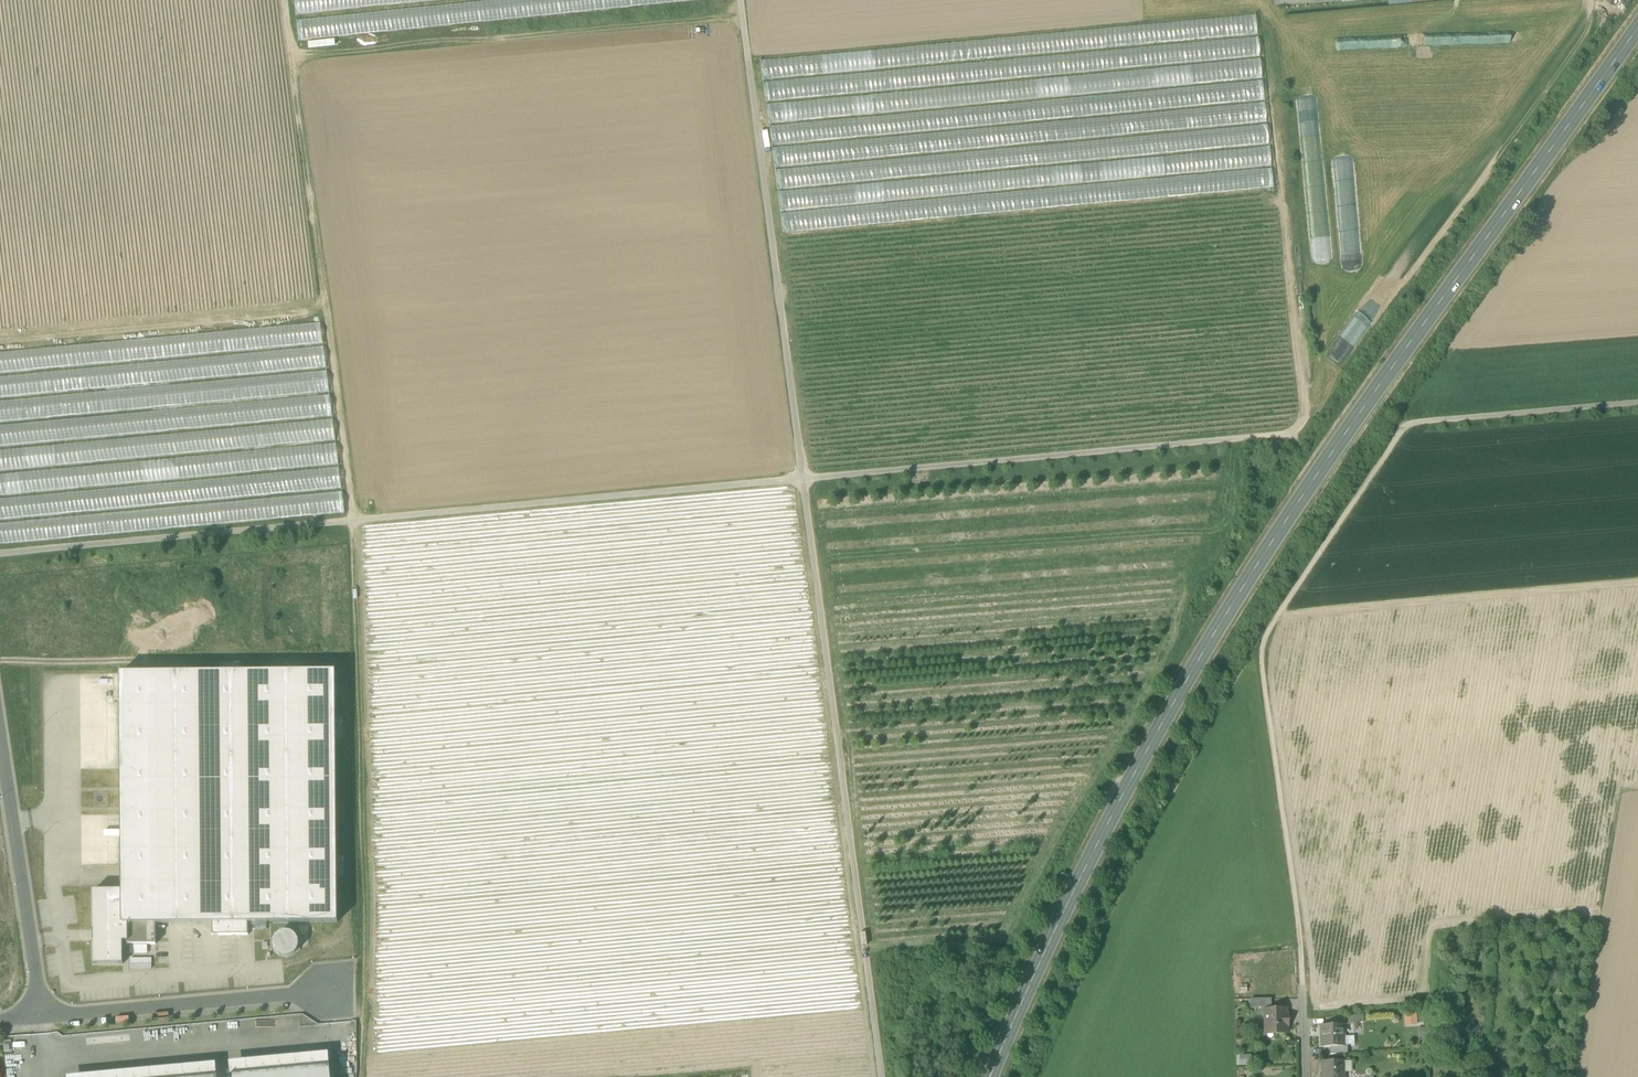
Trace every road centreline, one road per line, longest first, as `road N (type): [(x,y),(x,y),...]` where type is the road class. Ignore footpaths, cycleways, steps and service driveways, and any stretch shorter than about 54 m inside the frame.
road 1 (track): [(1288,434),(0,553)]
road 2 (primary): [(1637,27),(1247,579),(1079,879),(990,1076)]
road 3 (track): [(741,0),(882,1076)]
road 4 (track): [(1301,977),(1265,640),(1408,424),(1637,402)]
road 5 (track): [(283,0),(351,520)]
road 6 (residential): [(330,994),(41,1014)]
road 7 (residential): [(0,746),(41,1014)]

